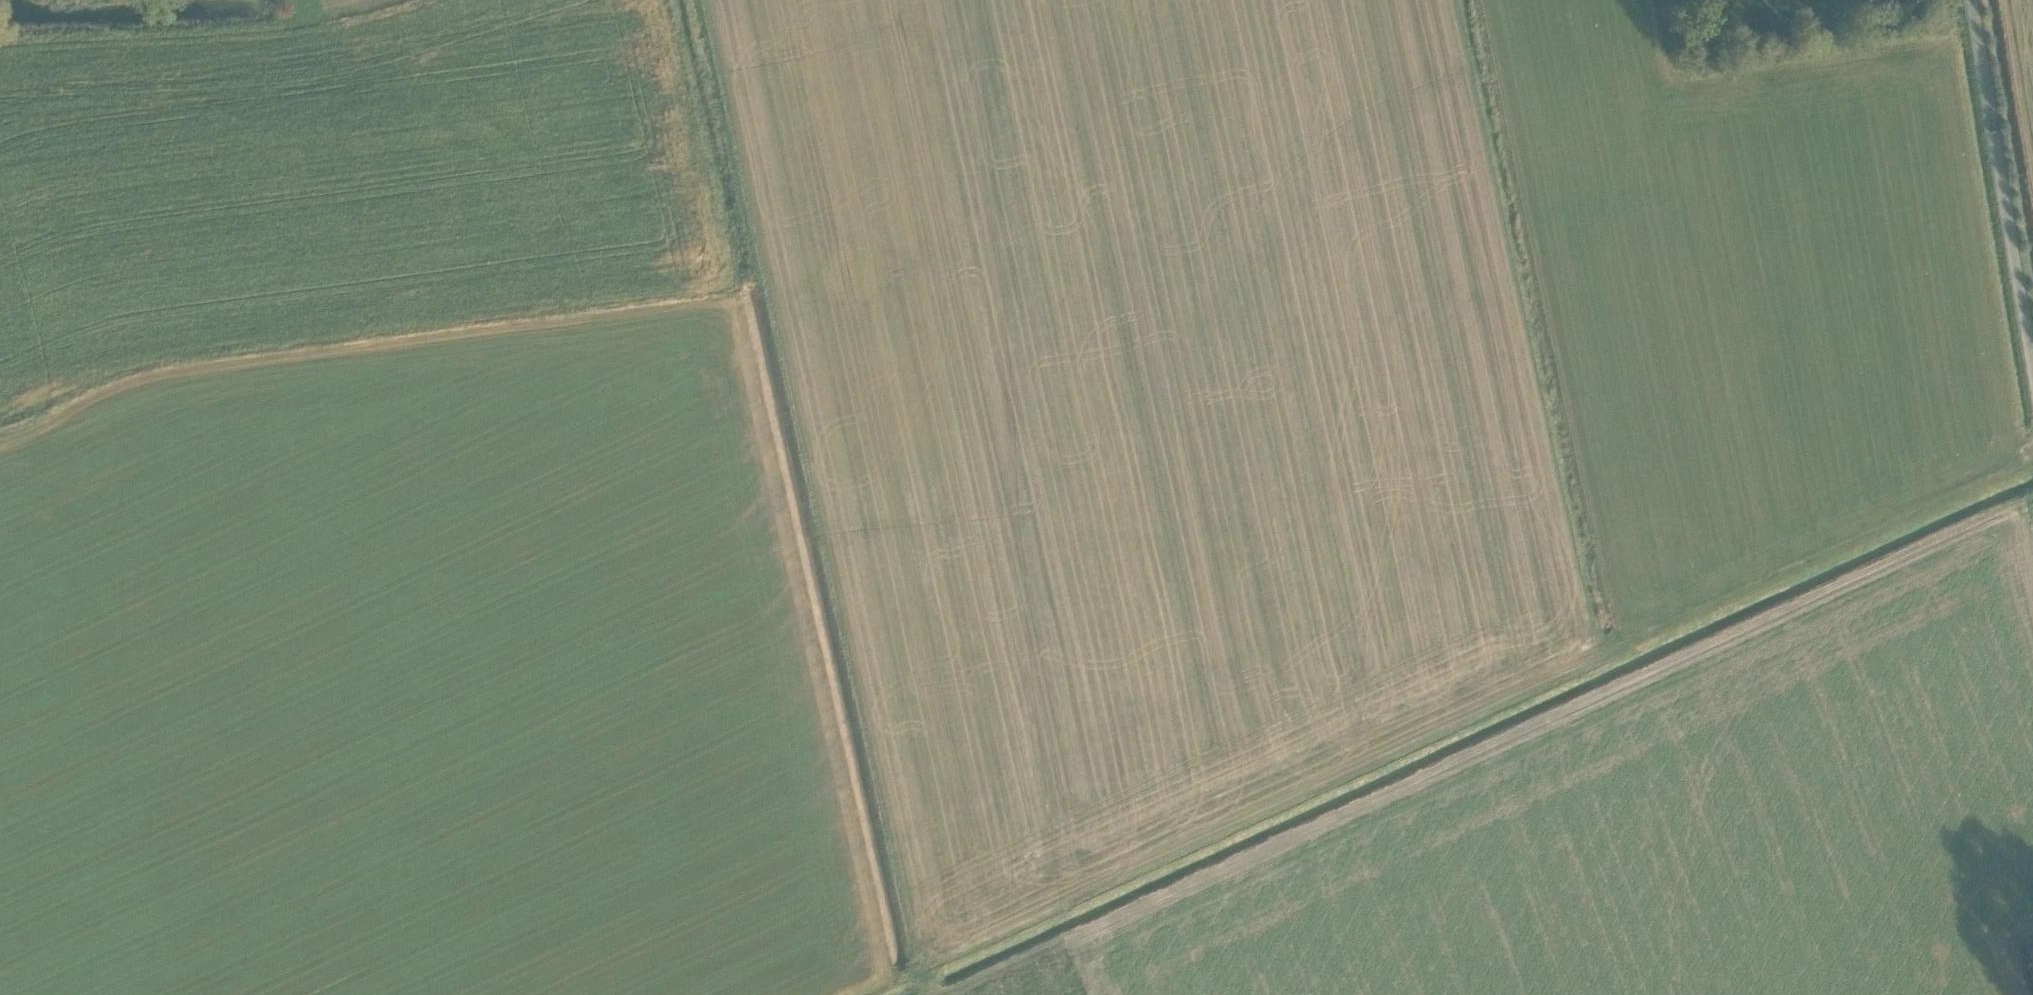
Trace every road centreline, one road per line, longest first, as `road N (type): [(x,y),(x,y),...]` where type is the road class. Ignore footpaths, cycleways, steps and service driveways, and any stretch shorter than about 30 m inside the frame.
road 1 (unclassified): [(2032,365),(1971,0)]

